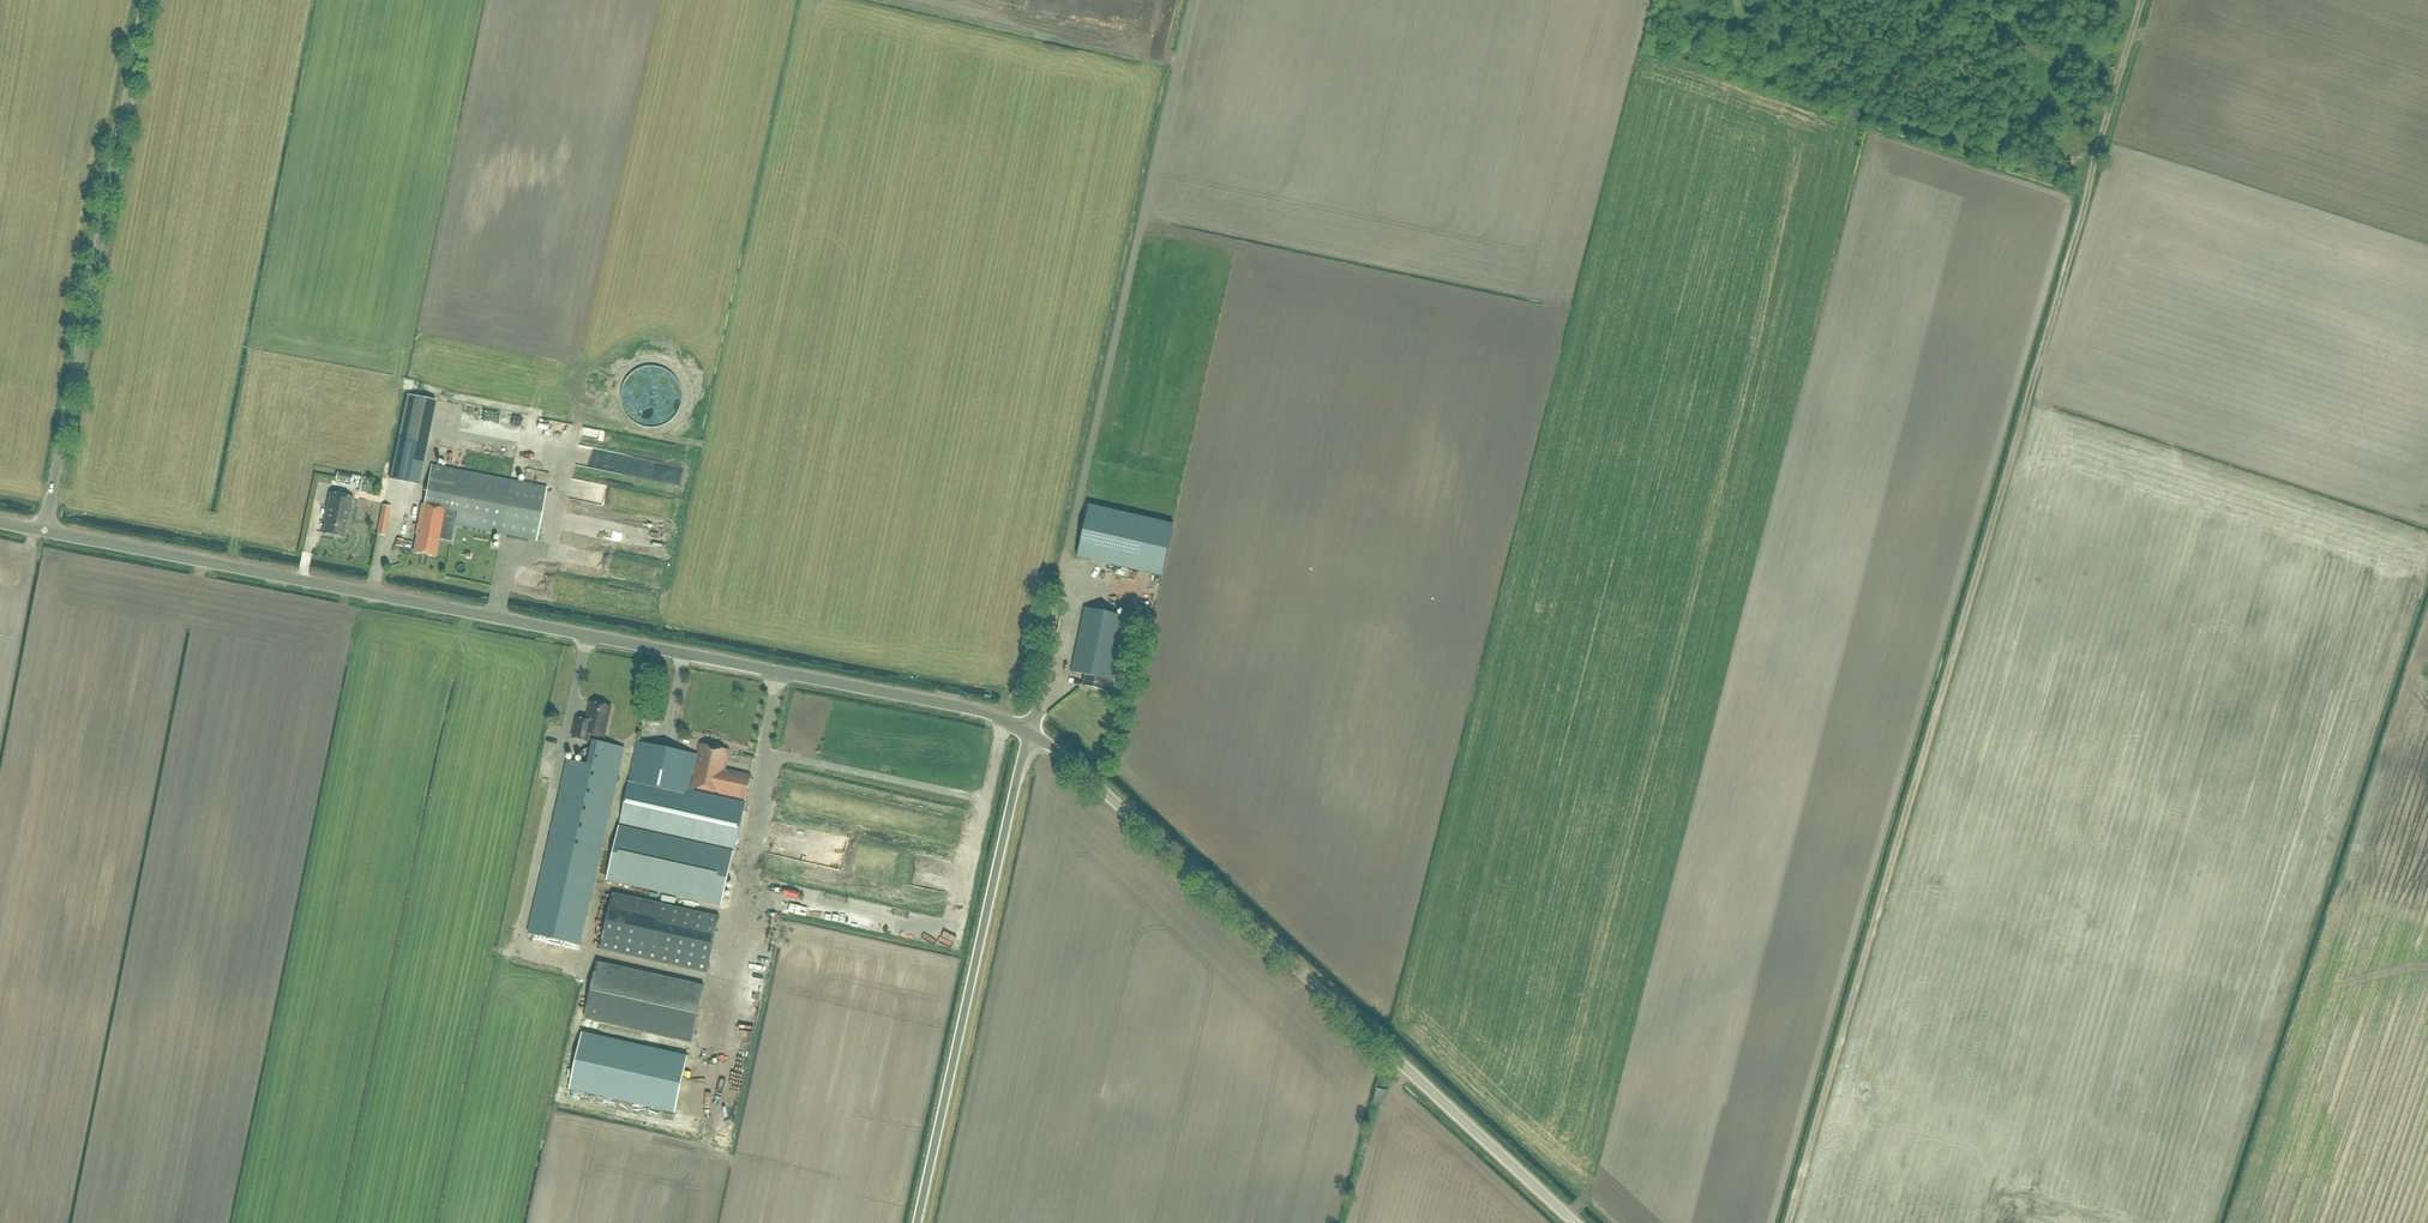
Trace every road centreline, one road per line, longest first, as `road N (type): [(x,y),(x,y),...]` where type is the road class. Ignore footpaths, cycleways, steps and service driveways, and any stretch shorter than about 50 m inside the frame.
road 1 (track): [(1789,1222),(2140,0)]
road 2 (unclassified): [(1028,730),(967,708),(44,530)]
road 3 (unclassified): [(1028,730),(1191,0)]
road 4 (unclassified): [(1577,1222),(1028,730)]
road 5 (unclassified): [(48,507),(145,0)]
road 6 (unclassified): [(917,1222),(1028,730)]

